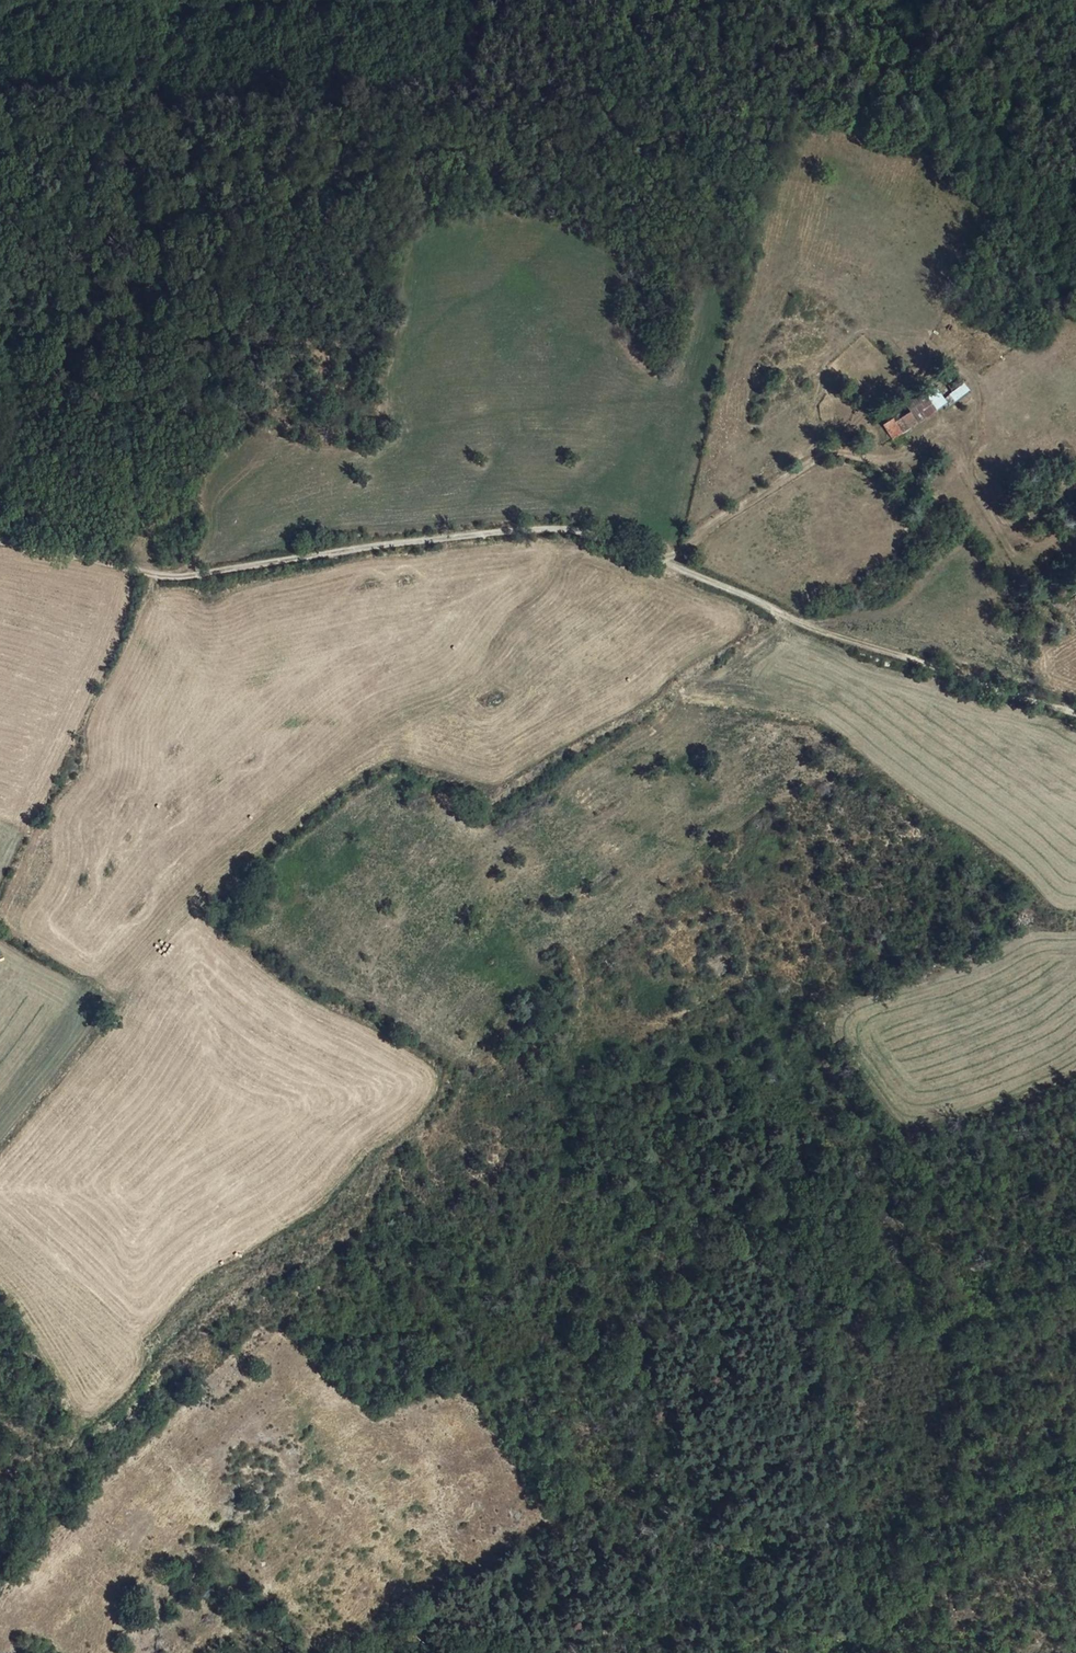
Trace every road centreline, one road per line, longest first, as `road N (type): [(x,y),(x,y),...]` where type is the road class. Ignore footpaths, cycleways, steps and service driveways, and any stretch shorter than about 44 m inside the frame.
road 1 (track): [(1075,714),(833,637),(577,530),(370,547),(182,577),(0,541)]
road 2 (track): [(657,559),(676,555),(831,450)]

